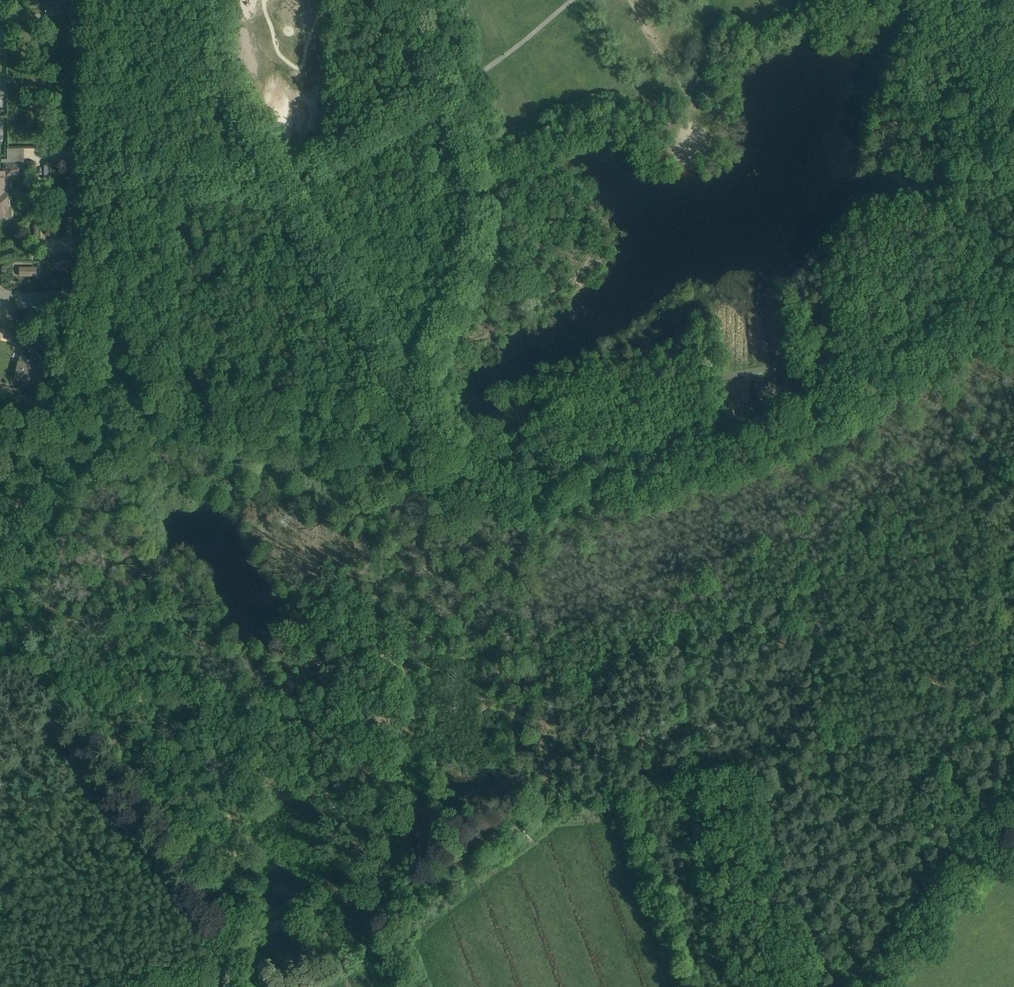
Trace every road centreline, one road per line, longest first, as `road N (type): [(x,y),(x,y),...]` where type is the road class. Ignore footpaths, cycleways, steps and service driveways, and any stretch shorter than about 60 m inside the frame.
road 1 (unclassified): [(60,402),(91,315),(98,0)]
road 2 (track): [(253,986),(237,947),(159,839),(48,719),(0,681)]
road 3 (track): [(879,986),(992,841)]

